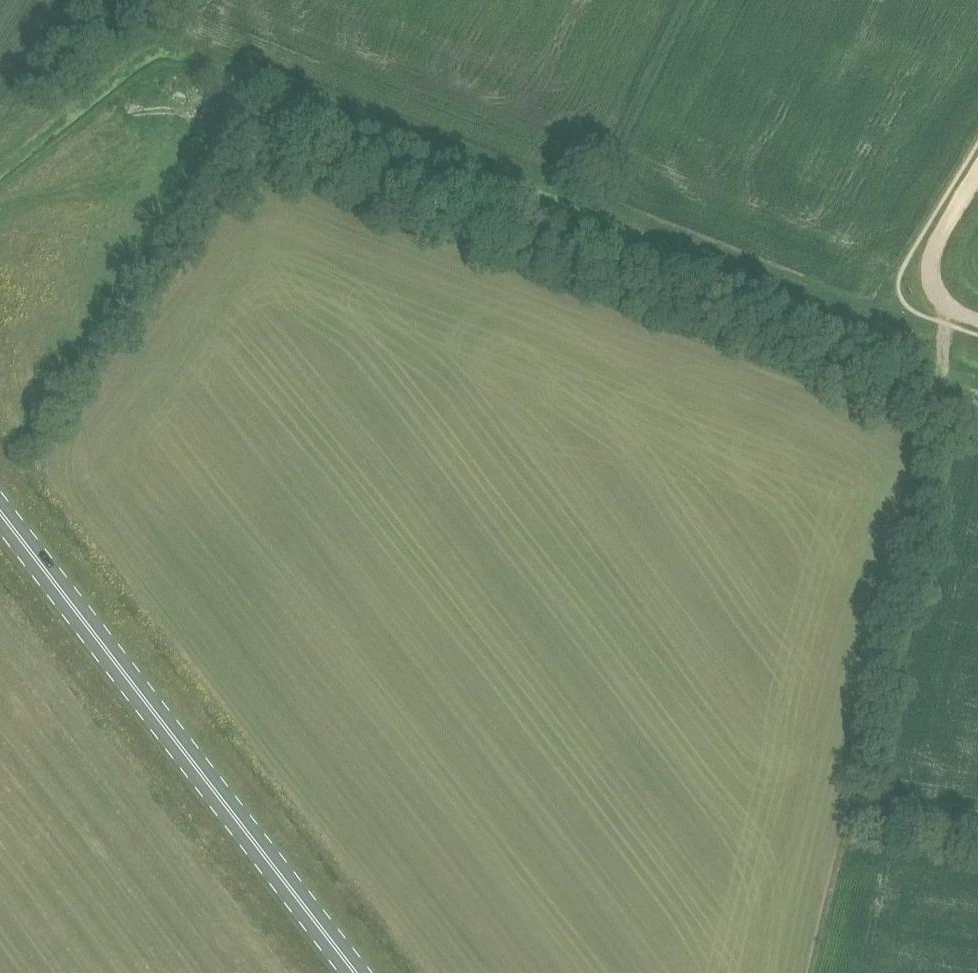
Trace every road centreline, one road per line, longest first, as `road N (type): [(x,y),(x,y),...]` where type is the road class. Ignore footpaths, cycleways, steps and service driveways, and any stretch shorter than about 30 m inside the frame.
road 1 (primary): [(364,972),(0,506)]
road 2 (track): [(977,175),(933,250),(933,266),(939,293),(977,317)]

